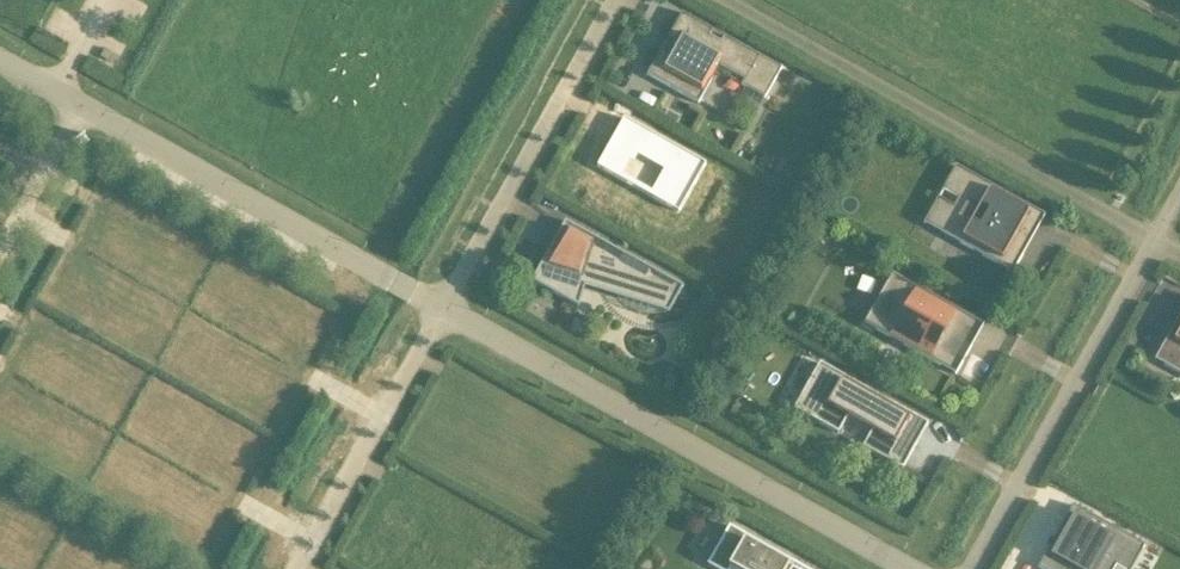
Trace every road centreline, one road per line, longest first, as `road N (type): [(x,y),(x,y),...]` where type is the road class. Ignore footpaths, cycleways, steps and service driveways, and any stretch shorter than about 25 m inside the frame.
road 1 (residential): [(443,307),(908,568)]
road 2 (residential): [(722,0),(1155,238)]
road 3 (residential): [(80,103),(443,307)]
road 4 (residential): [(1155,238),(969,568)]
road 5 (residential): [(615,0),(443,307)]
road 6 (residential): [(443,307),(296,568)]
road 7 (residential): [(80,103),(0,248)]

